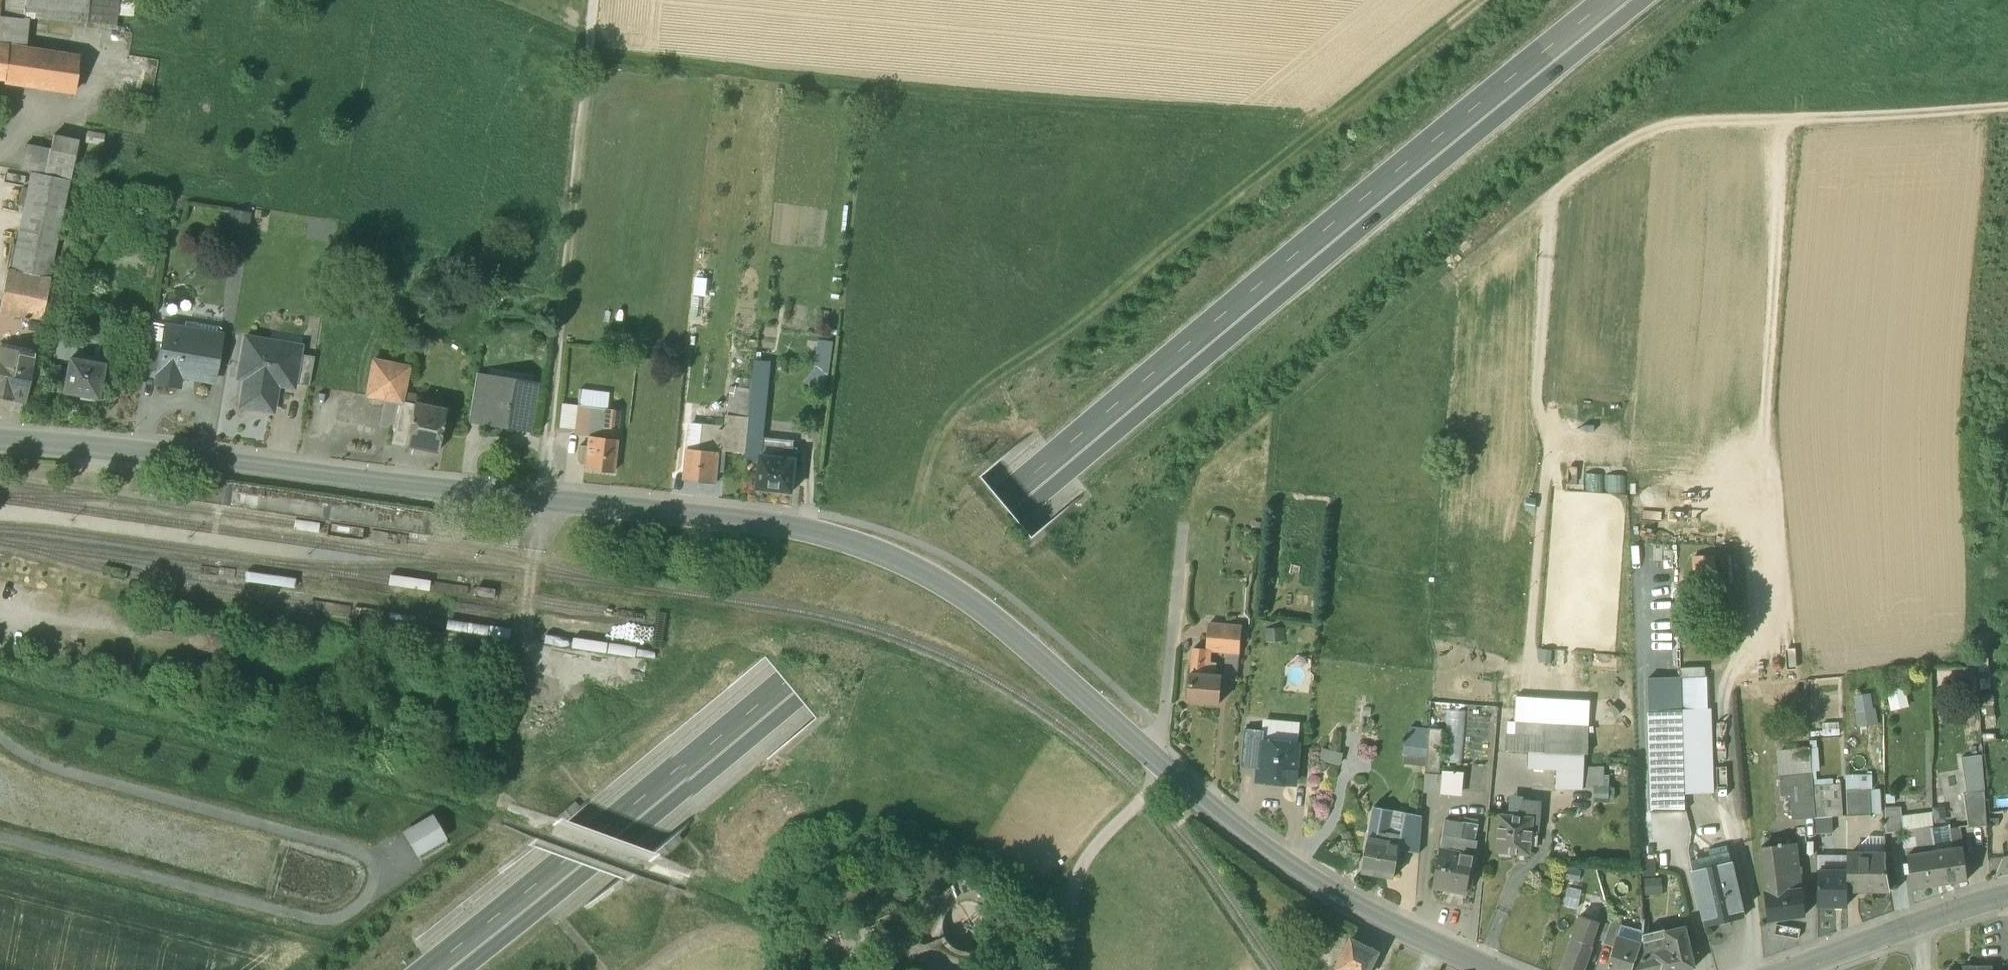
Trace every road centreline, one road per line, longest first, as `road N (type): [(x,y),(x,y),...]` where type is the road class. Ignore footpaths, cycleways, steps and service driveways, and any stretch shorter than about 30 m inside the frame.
road 1 (unclassified): [(1470,969),(1276,861),(1014,637),(939,581),(867,546),(667,511),(324,483),(0,444)]
road 2 (trunk): [(441,969),(1618,0)]
road 3 (track): [(1489,0),(1315,133),(1145,126),(586,69)]
road 4 (track): [(593,0),(518,672)]
road 5 (track): [(1768,121),(1769,403),(1781,592)]
road 6 (track): [(1633,137),(1667,125),(2007,107)]
road 7 (track): [(1063,969),(1073,889),(1089,852),(1170,770)]
road 8 (unclassified): [(2007,895),(1795,969)]
road 9 (track): [(1163,733),(1186,517)]

